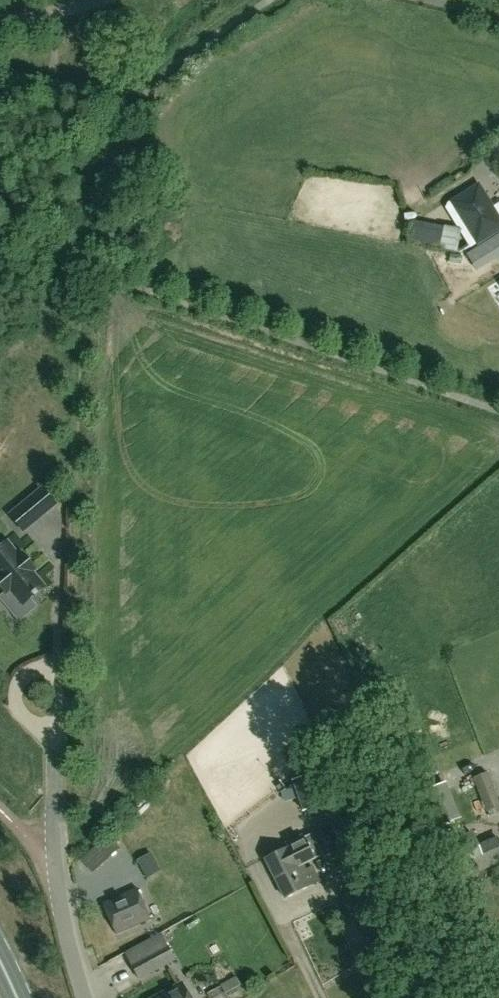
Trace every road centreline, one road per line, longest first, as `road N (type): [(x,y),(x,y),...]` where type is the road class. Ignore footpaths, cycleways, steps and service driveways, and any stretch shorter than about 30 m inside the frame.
road 1 (unclassified): [(83,997),(55,868),(55,746)]

